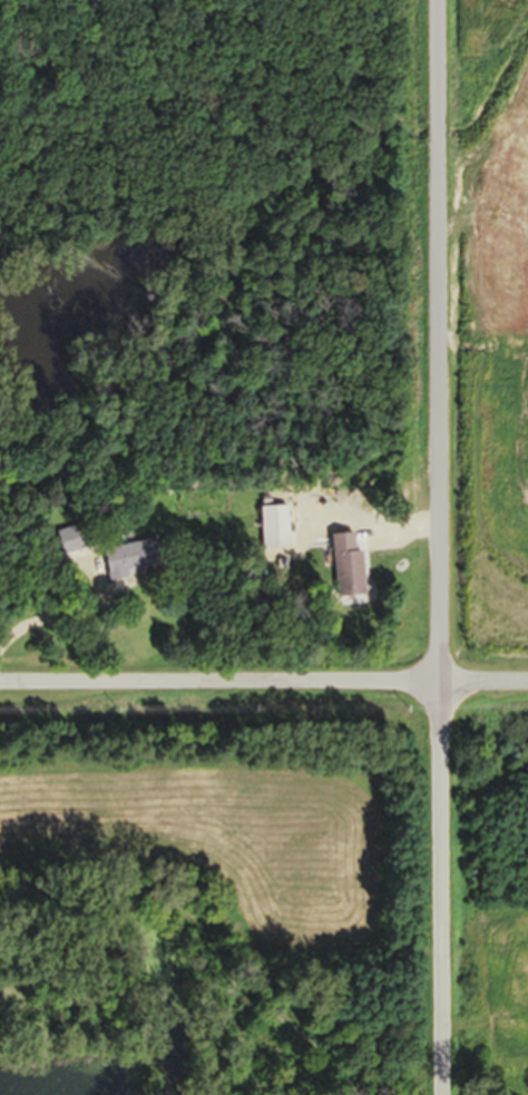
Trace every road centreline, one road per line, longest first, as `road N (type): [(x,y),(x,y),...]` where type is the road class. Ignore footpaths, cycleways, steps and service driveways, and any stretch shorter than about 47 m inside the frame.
road 1 (residential): [(442,1094),(436,0)]
road 2 (residential): [(0,682),(527,682)]

